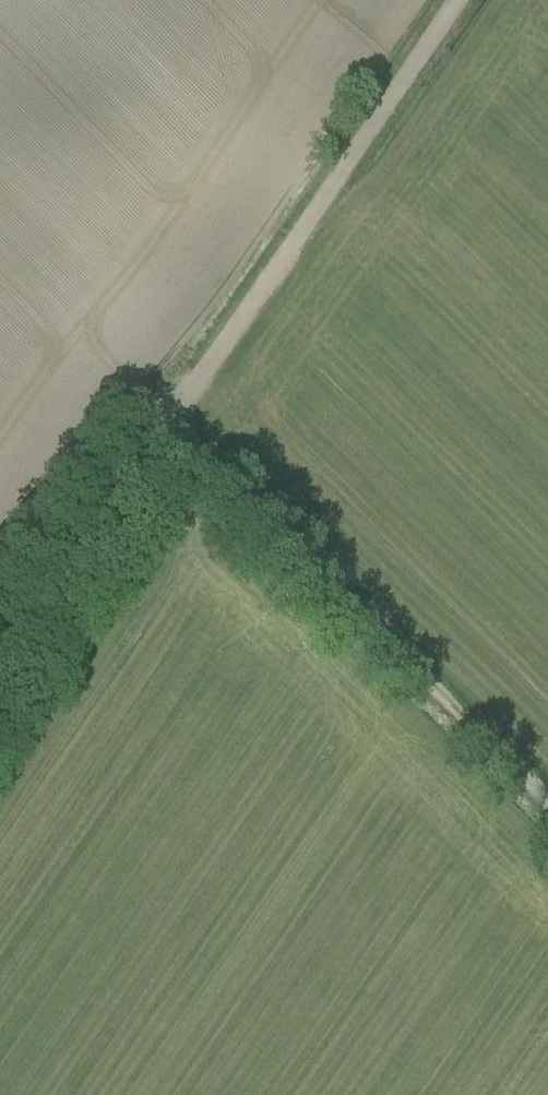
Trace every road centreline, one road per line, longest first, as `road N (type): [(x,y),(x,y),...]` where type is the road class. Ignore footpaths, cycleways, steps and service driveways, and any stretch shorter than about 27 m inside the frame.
road 1 (track): [(453,0),(0,665)]
road 2 (track): [(161,429),(547,809)]

